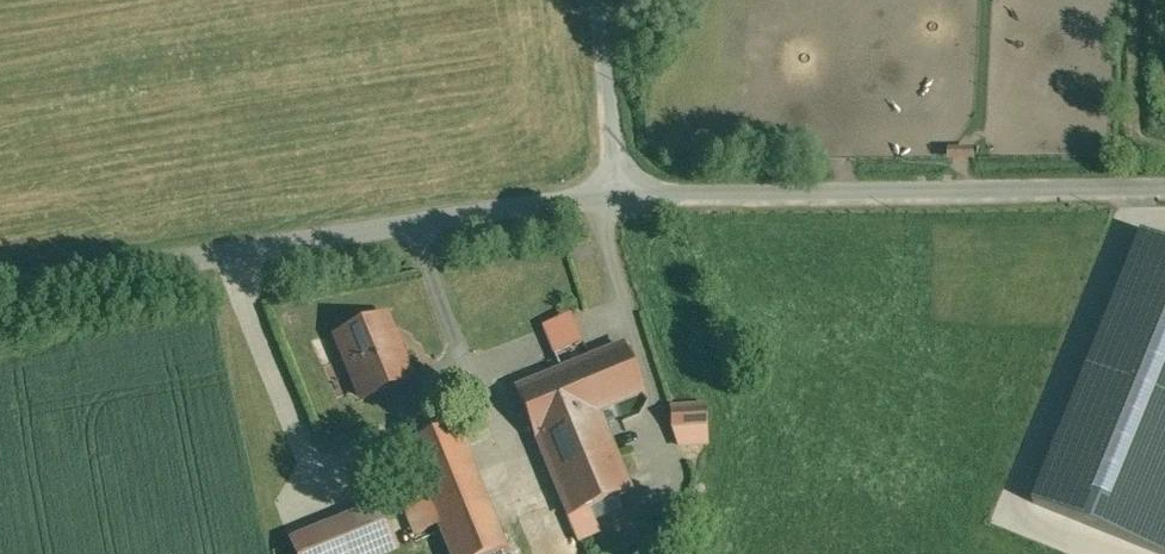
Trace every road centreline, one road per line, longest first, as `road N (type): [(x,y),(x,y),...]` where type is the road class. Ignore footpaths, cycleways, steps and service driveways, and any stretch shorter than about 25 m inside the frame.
road 1 (residential): [(0,294),(624,197)]
road 2 (residential): [(624,197),(1164,185)]
road 3 (unclassified): [(624,197),(605,0)]

